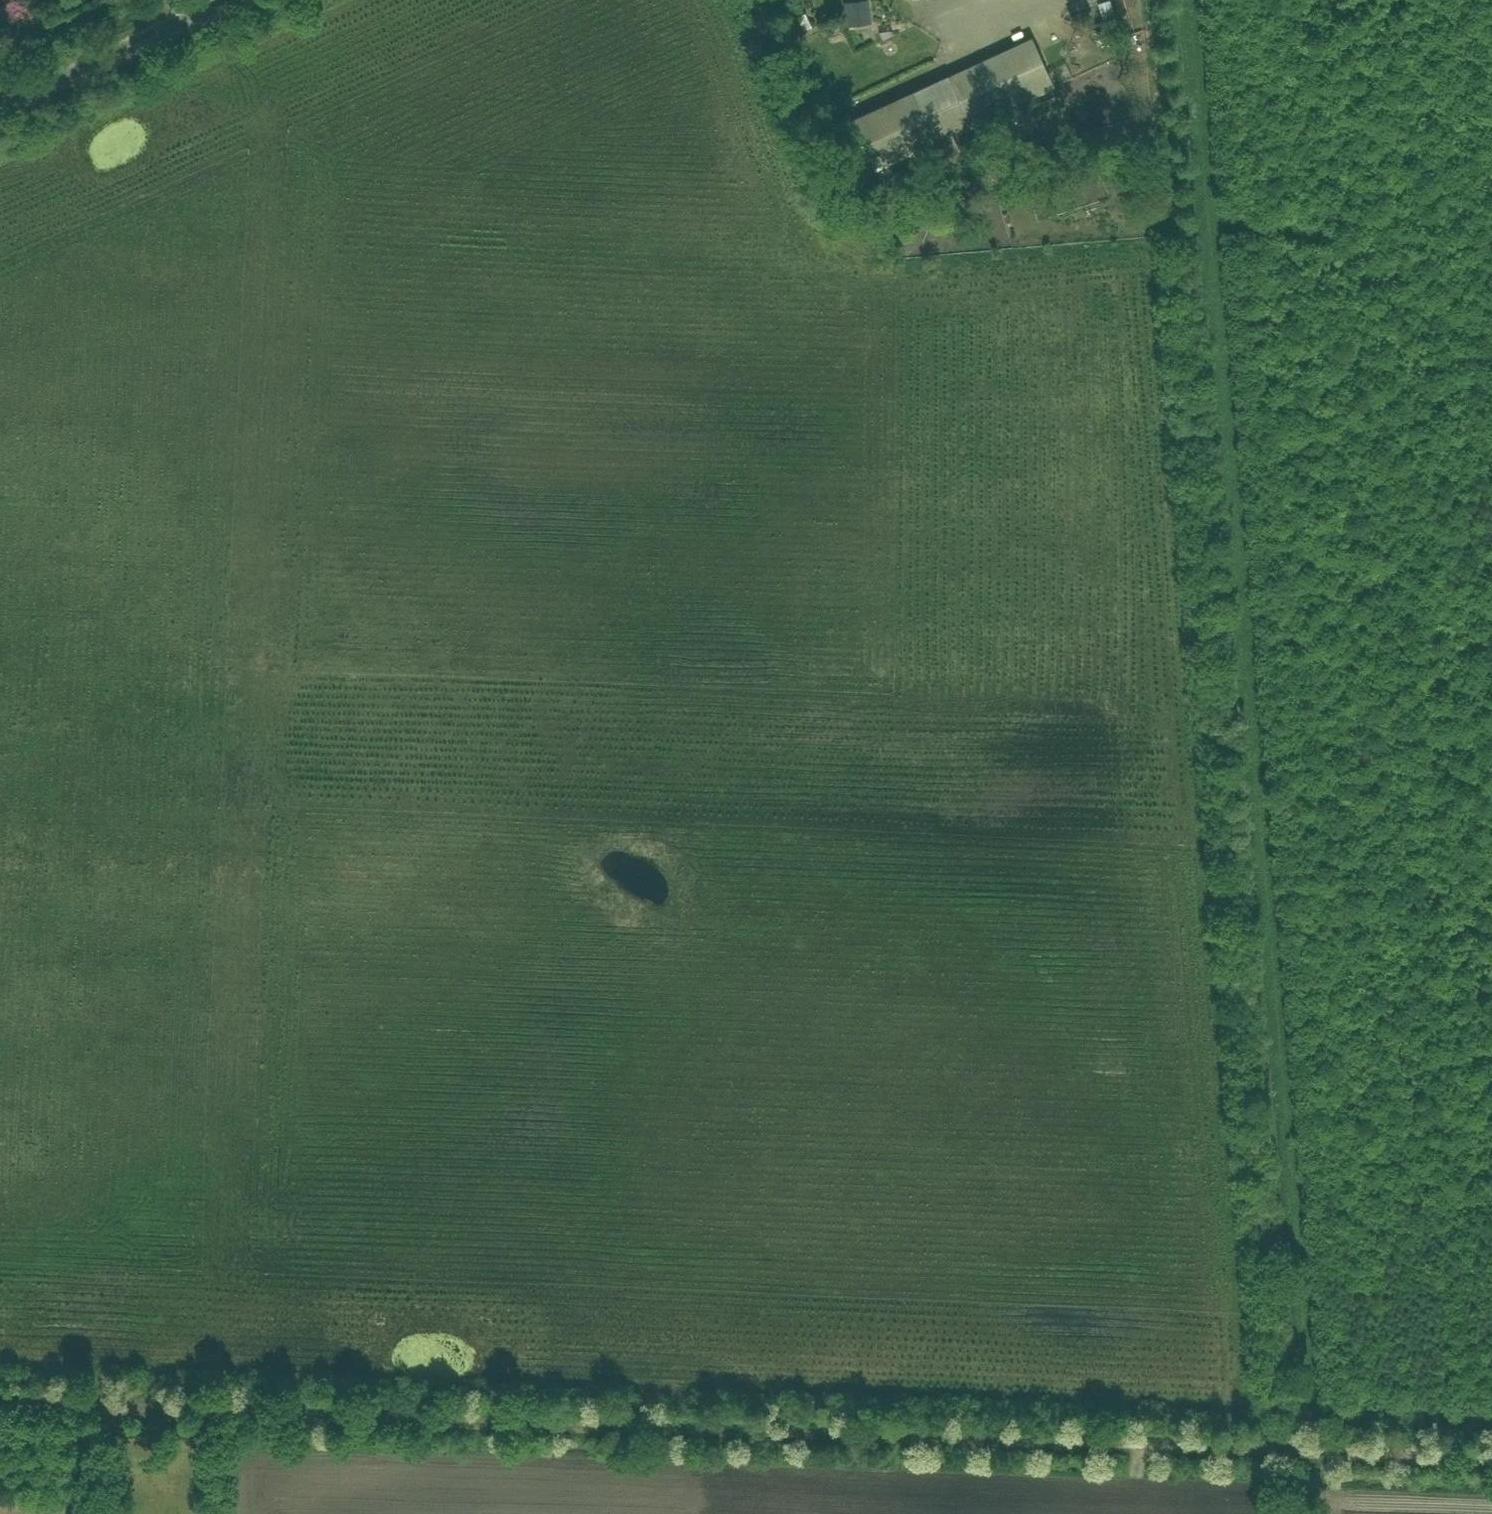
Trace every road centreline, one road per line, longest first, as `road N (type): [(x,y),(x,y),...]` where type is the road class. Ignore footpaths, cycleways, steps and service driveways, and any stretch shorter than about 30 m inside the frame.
road 1 (unclassified): [(0,1407),(1491,1460)]
road 2 (residential): [(0,107),(228,0)]

